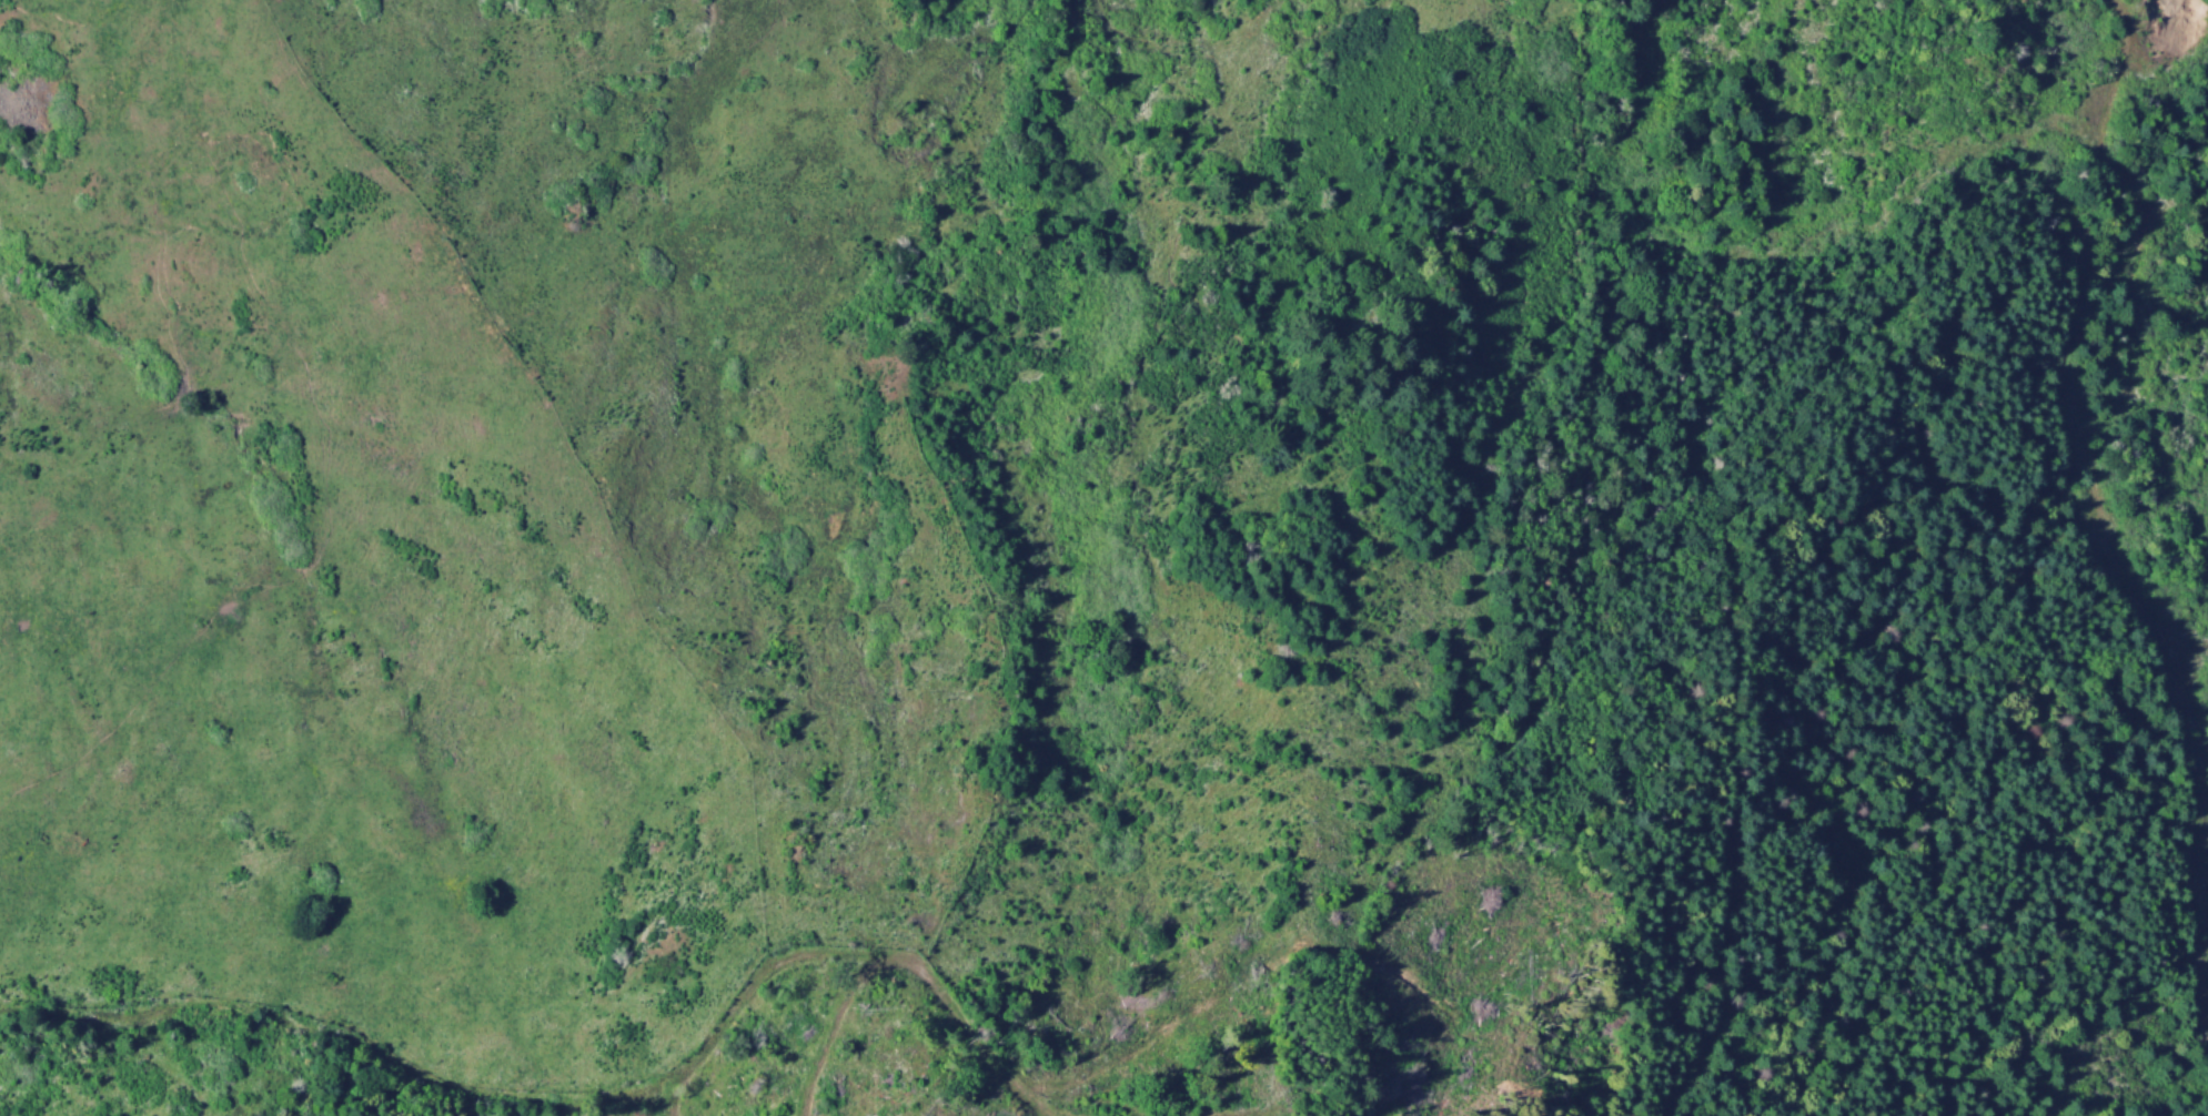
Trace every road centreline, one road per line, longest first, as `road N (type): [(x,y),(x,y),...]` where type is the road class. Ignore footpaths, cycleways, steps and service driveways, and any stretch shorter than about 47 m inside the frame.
road 1 (track): [(498,1115),(825,1008),(903,1022),(974,1093),(1020,1115)]
road 2 (track): [(0,1029),(84,1073),(374,1093),(444,1115)]

